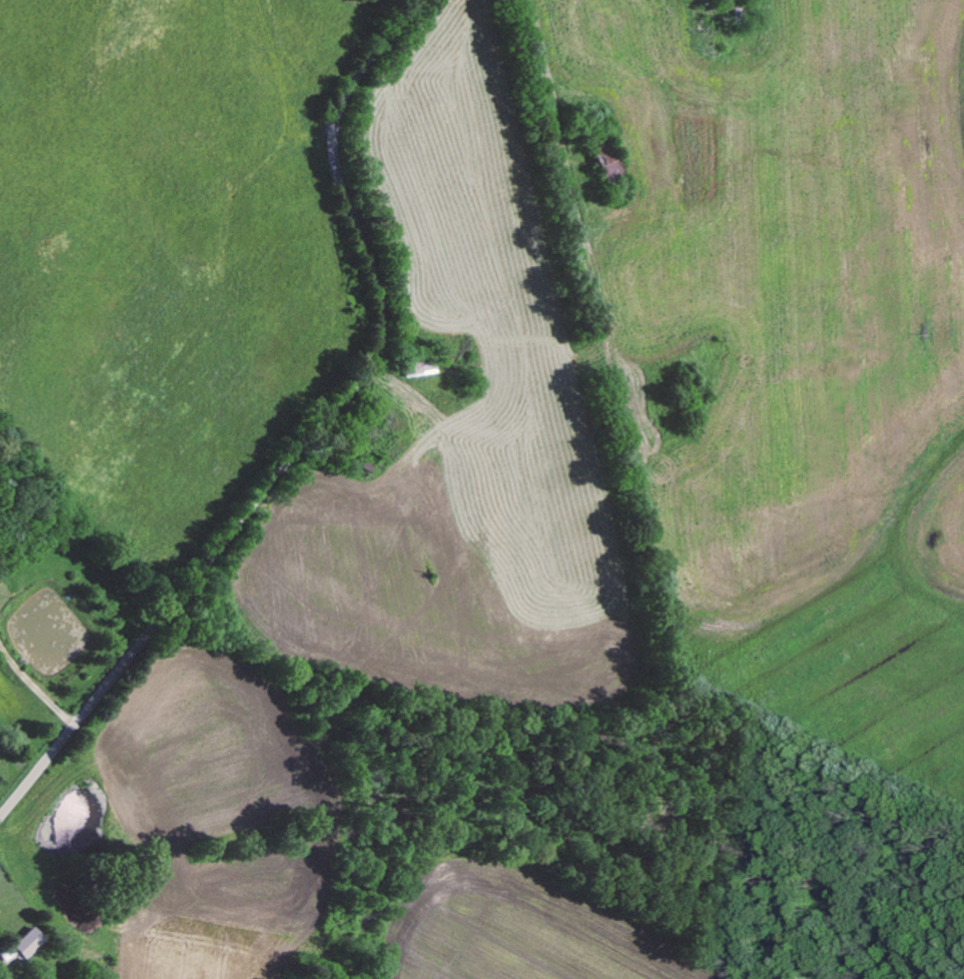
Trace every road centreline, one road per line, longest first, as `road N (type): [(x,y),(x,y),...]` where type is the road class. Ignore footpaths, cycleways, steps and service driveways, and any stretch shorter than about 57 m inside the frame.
road 1 (residential): [(0,813),(375,365),(383,298),(335,139),(347,100),(417,0)]

